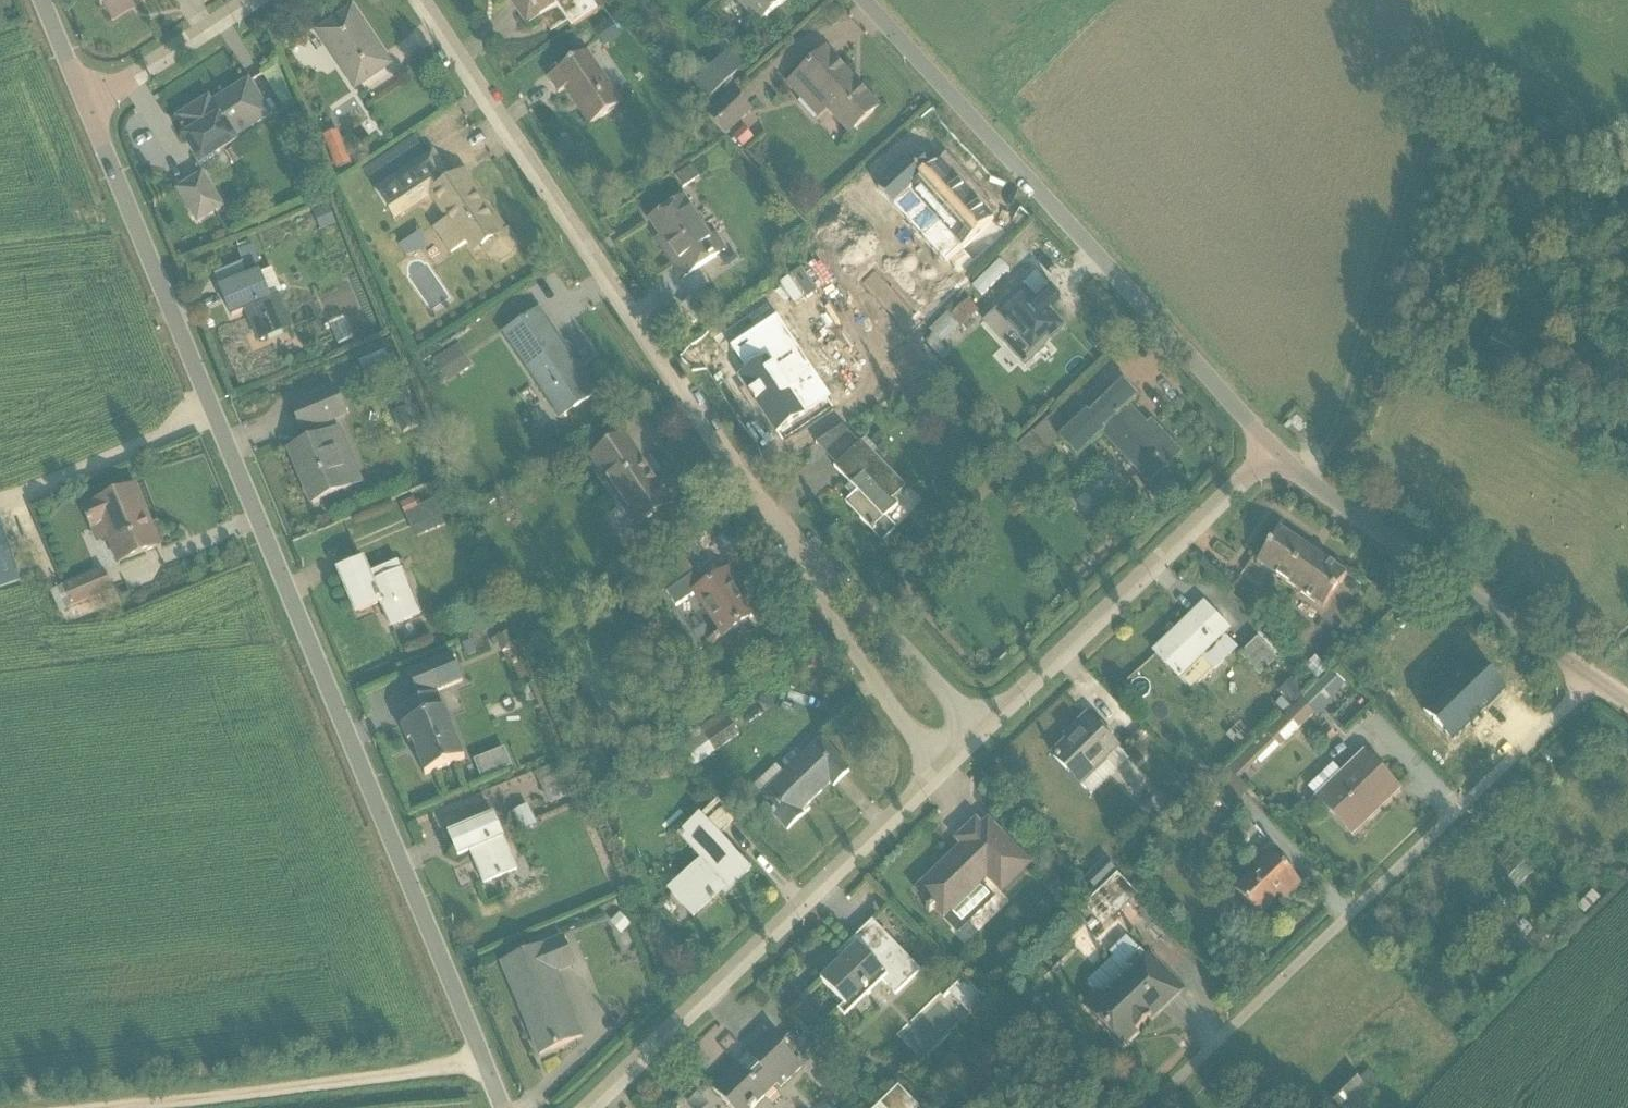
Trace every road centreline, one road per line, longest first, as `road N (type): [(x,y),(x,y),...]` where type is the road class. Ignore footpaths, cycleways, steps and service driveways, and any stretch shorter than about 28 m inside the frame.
road 1 (residential): [(85,109),(502,1107)]
road 2 (residential): [(419,0),(766,511)]
road 3 (residential): [(1585,679),(1147,1107)]
road 4 (residential): [(1274,452),(863,0)]
road 5 (track): [(1429,0),(1439,114),(1334,441),(1299,472)]
road 6 (residential): [(941,770),(591,1107)]
road 7 (residential): [(1274,452),(980,734)]
road 8 (residential): [(1585,679),(1274,452)]
road 9 (track): [(137,1107),(485,1069)]
road 10 (residential): [(766,511),(808,585),(941,770)]
road 11 (residential): [(980,734),(766,511)]
road 12 (residential): [(255,0),(85,109)]
road 13 (track): [(1627,142),(1466,74),(1439,75)]

